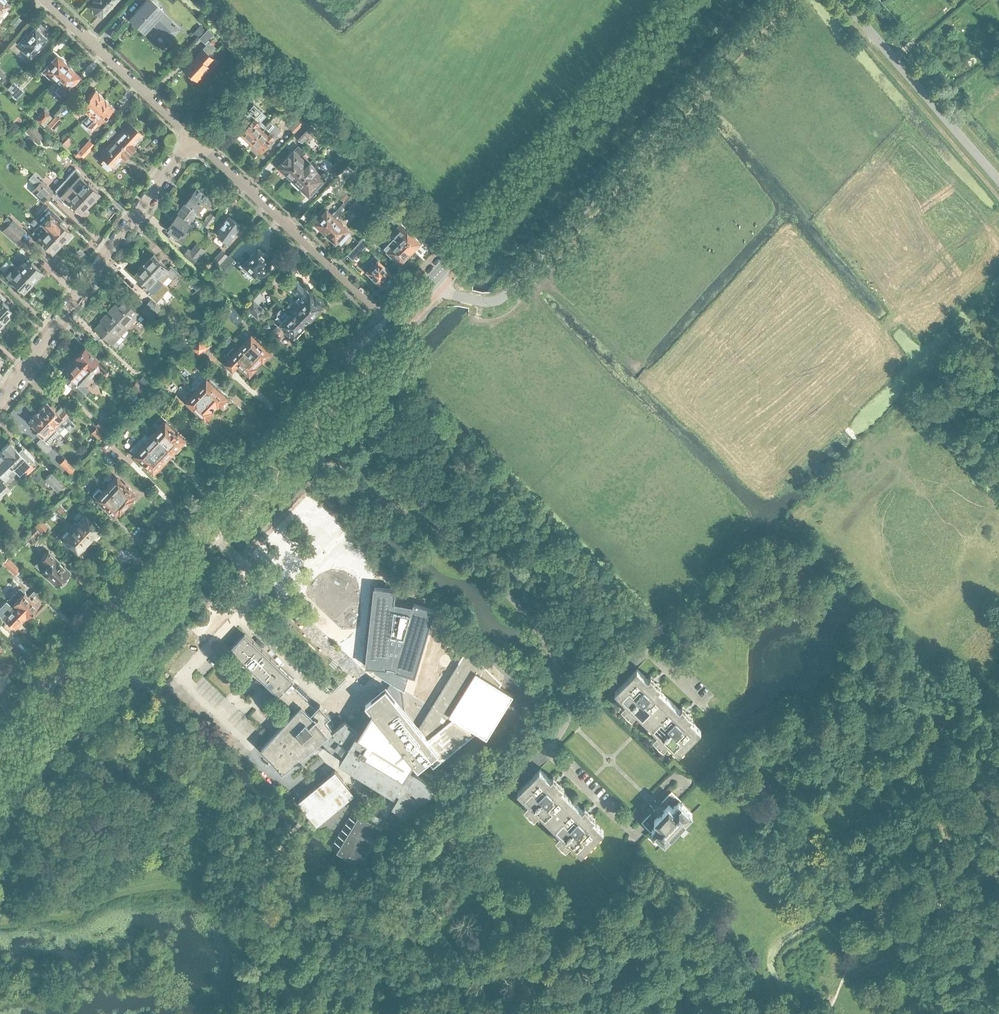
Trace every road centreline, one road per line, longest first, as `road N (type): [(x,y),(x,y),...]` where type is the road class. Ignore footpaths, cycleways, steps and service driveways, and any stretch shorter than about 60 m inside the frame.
road 1 (residential): [(776,0),(517,285),(485,301),(429,283)]
road 2 (tertiary): [(0,739),(292,431)]
road 3 (tertiary): [(429,283),(694,0)]
road 4 (residential): [(559,656),(485,573),(334,471),(292,431)]
road 5 (residential): [(0,401),(193,136)]
road 6 (residential): [(394,322),(193,136)]
road 7 (residential): [(998,180),(845,0)]
road 8 (residential): [(193,136),(45,0)]
road 9 (residential): [(716,716),(651,652),(629,649),(586,688)]
road 10 (residential): [(575,703),(548,748),(626,826)]
road 11 (tertiary): [(292,431),(394,322)]

